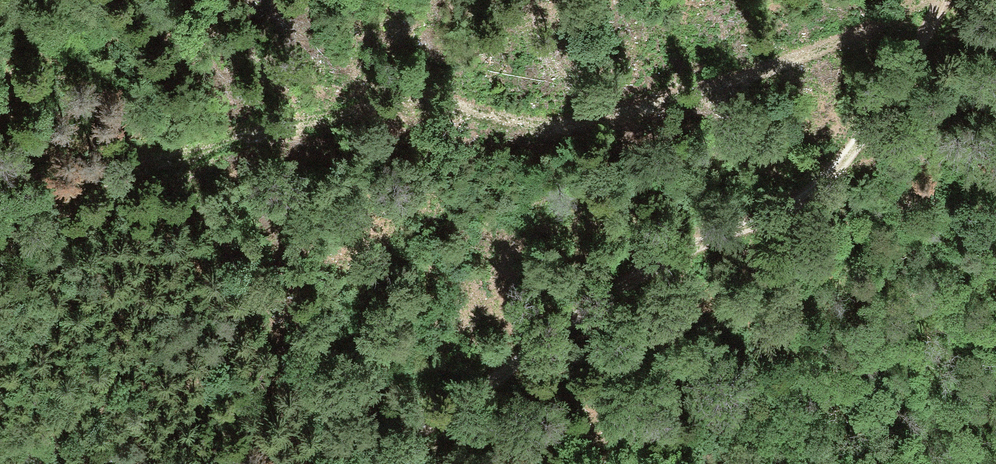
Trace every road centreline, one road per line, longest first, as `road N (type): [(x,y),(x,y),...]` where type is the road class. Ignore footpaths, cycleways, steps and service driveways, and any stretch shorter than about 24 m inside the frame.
road 1 (track): [(0,254),(61,206),(266,134),(426,102),(563,126),(787,63),(927,0)]
road 2 (track): [(376,463),(649,270),(723,232),(795,209),(861,138),(942,0)]

